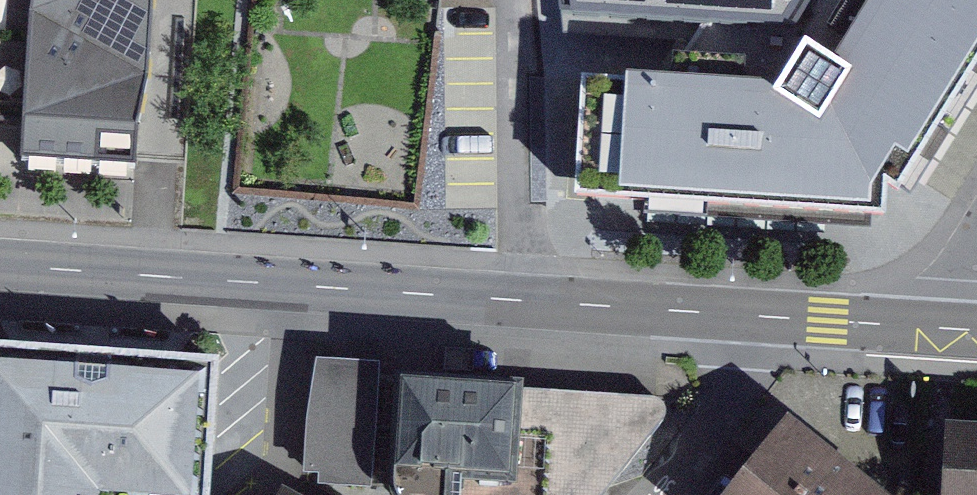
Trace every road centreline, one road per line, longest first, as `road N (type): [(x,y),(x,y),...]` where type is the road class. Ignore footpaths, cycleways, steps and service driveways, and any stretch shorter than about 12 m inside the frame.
road 1 (secondary): [(752,314),(0,268)]
road 2 (secondary): [(965,327),(752,314)]
road 3 (residential): [(752,314),(740,402),(664,494)]

